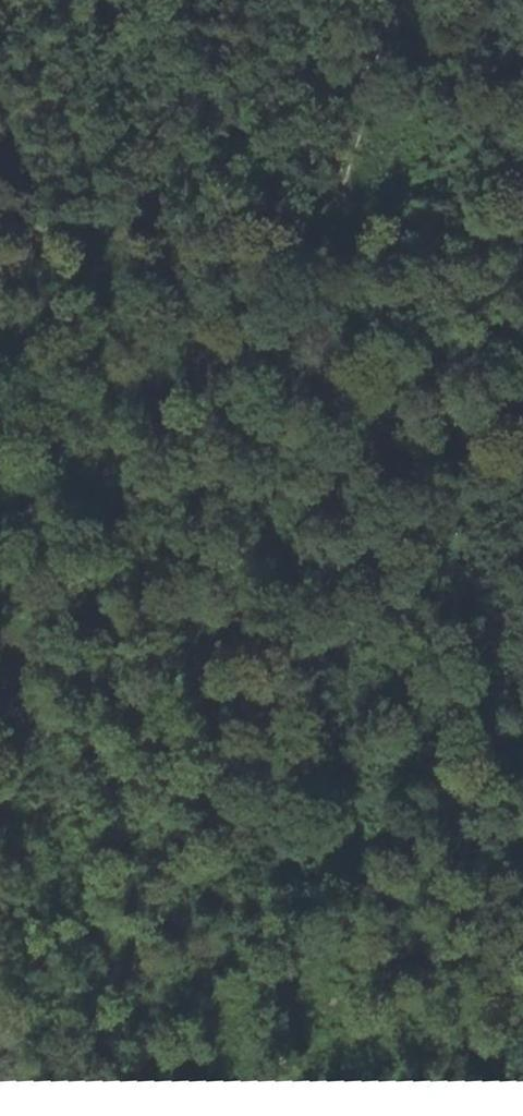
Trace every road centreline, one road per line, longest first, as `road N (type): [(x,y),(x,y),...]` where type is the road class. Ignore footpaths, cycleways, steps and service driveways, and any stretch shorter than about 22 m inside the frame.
road 1 (track): [(380,0),(356,83),(331,299),(338,778),(362,1115)]
road 2 (track): [(0,641),(137,1115)]
road 3 (track): [(344,182),(0,216)]

